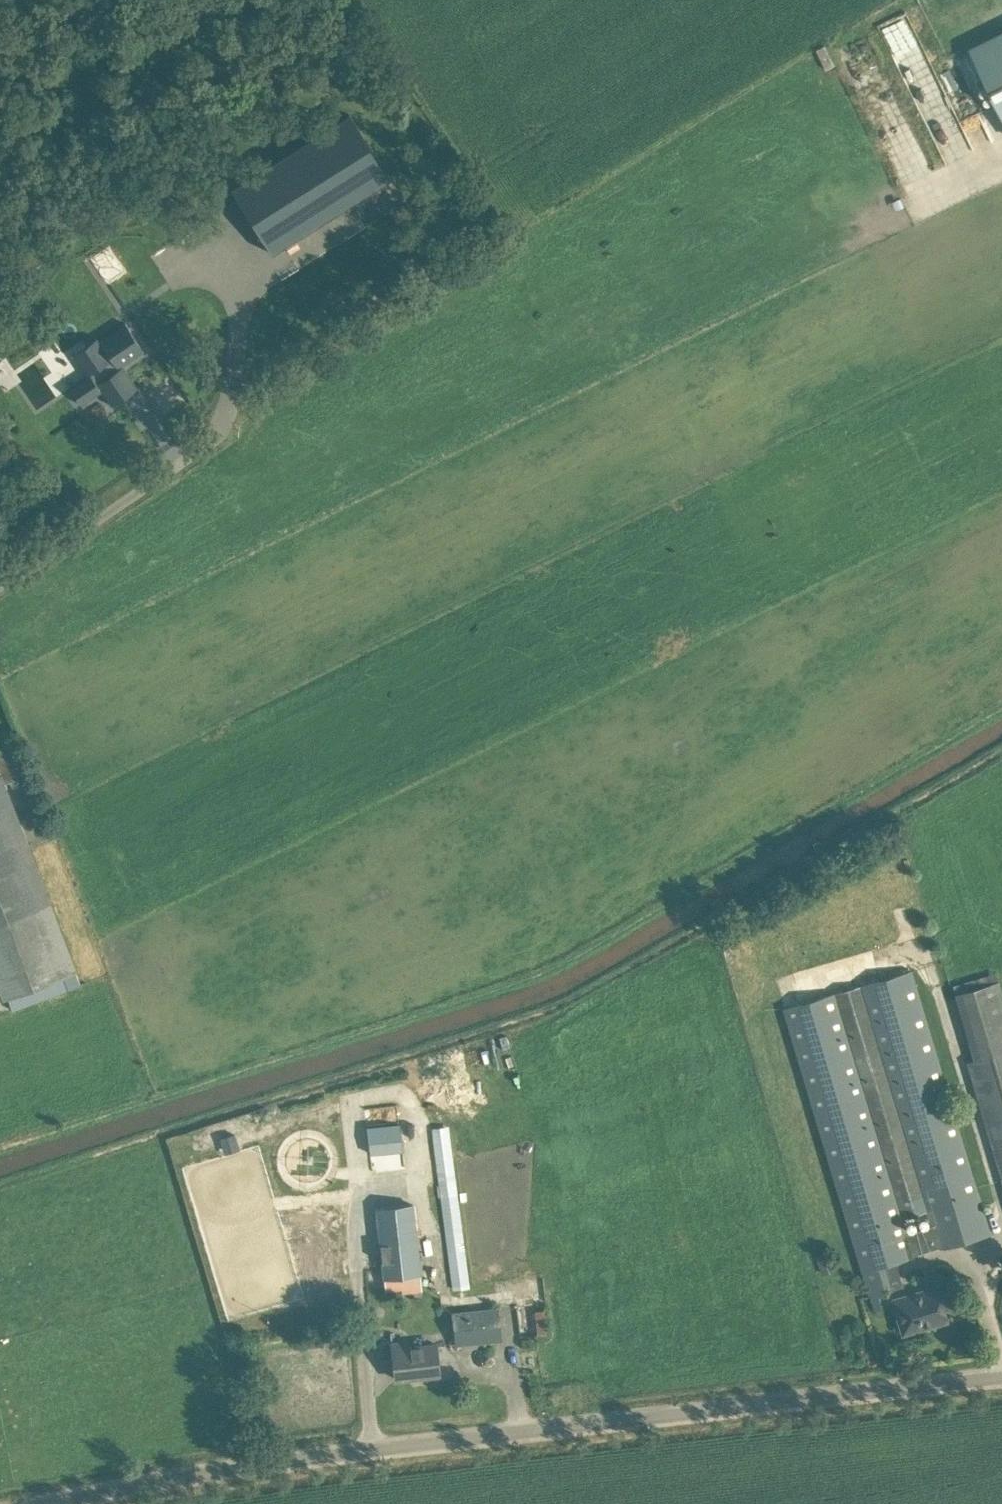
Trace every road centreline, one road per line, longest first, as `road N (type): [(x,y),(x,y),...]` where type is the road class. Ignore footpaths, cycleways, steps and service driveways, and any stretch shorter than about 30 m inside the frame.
road 1 (unclassified): [(49,1503),(255,1466),(1001,1378)]
road 2 (unclassified): [(0,592),(221,442)]

